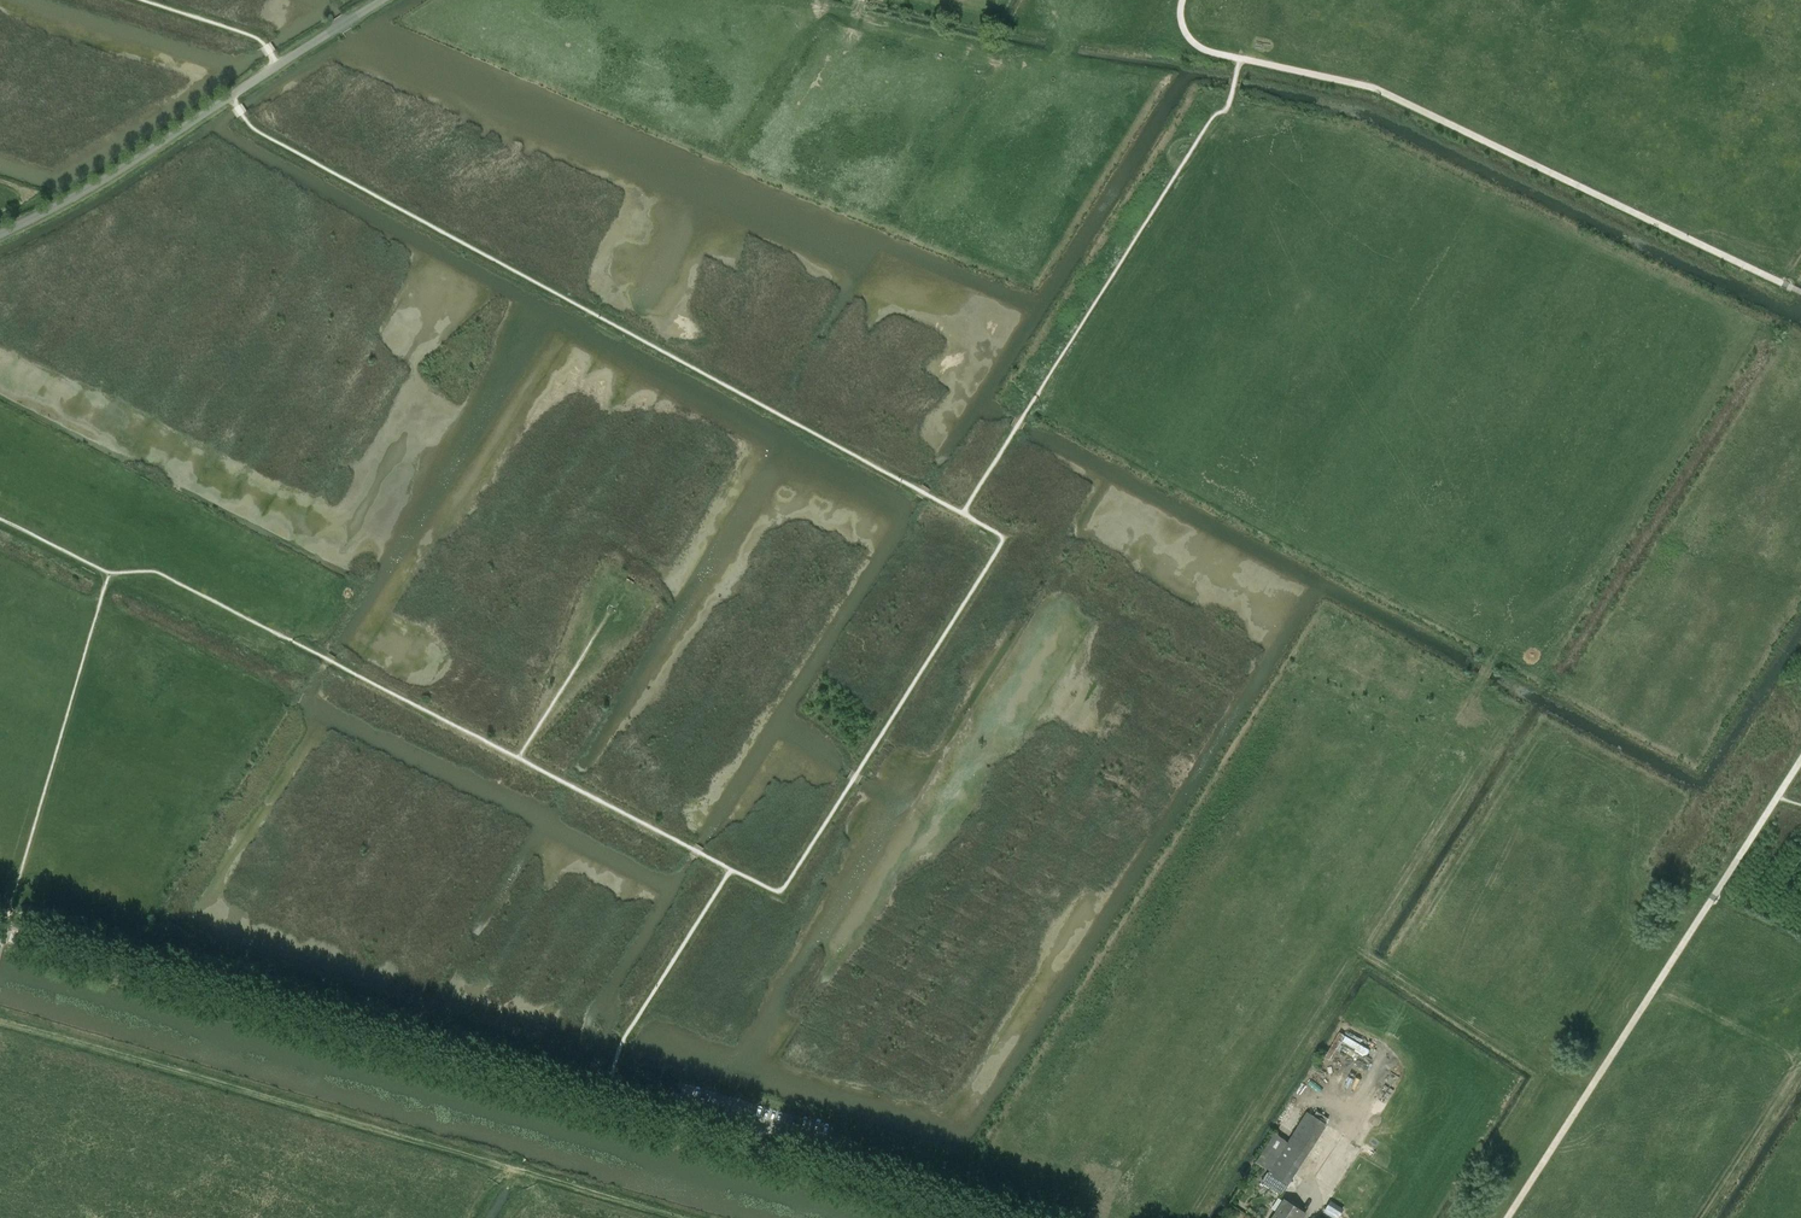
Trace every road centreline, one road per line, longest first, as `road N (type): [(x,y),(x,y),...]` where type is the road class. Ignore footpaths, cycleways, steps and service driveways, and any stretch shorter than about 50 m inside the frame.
road 1 (tertiary): [(979,1217),(0,934)]
road 2 (unclassified): [(0,235),(90,191),(385,0)]

